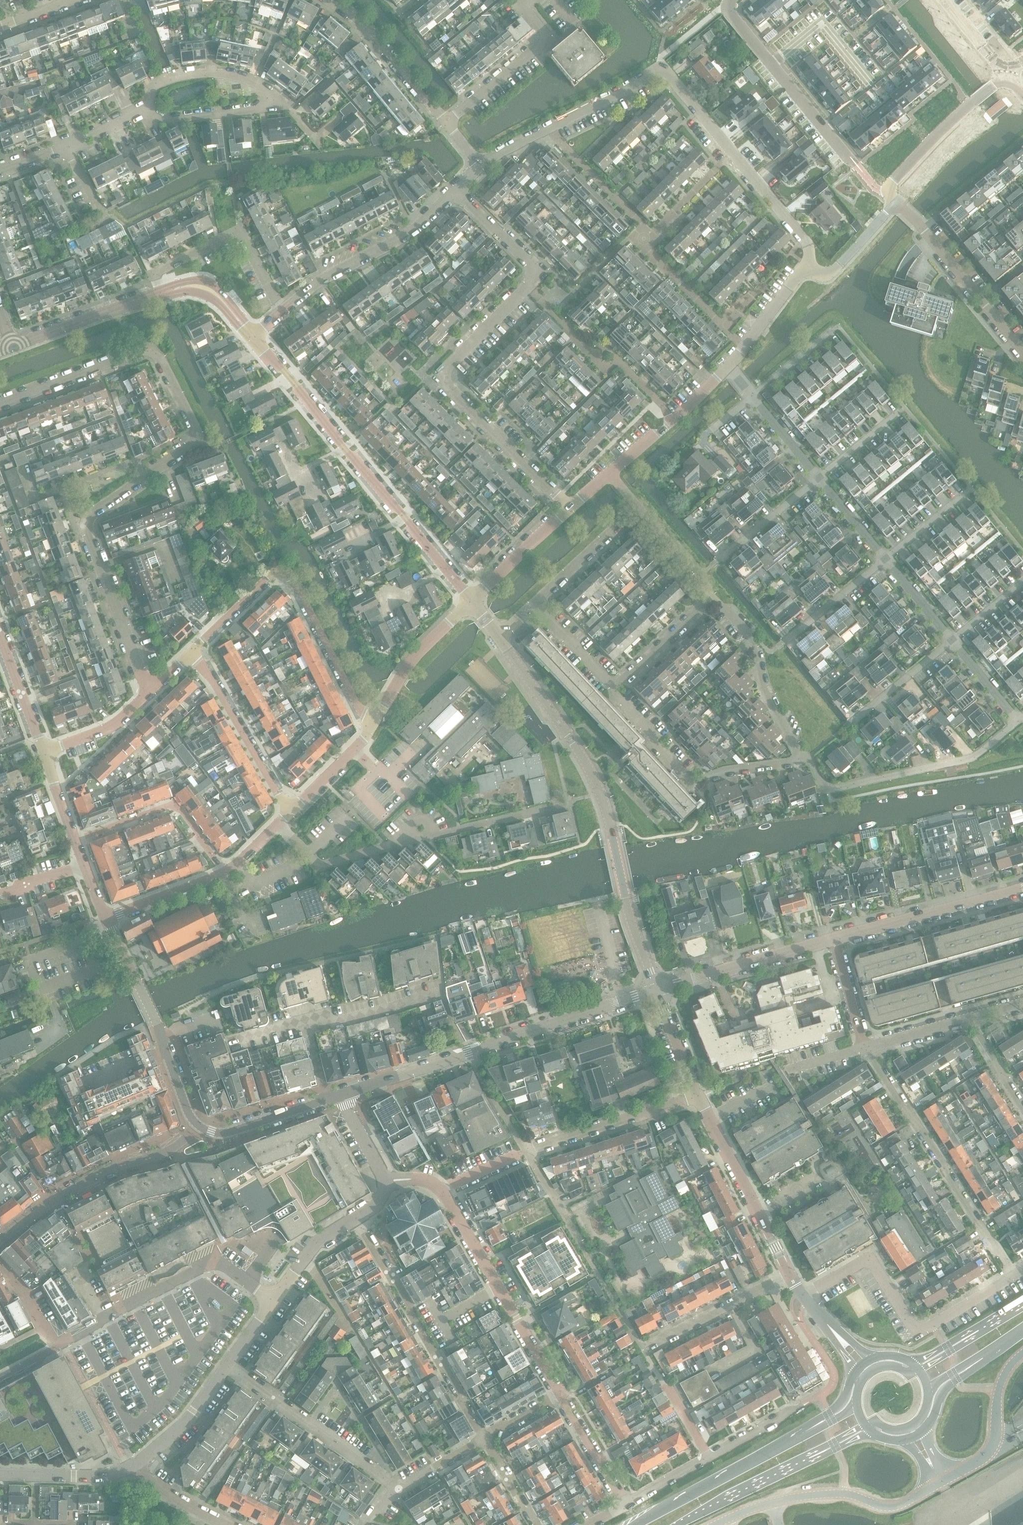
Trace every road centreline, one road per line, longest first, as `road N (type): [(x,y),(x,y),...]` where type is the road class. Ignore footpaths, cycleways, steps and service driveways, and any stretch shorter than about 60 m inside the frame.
road 1 (residential): [(149,692),(83,529),(88,515),(195,440),(161,360),(142,353),(0,404)]
road 2 (residential): [(570,509),(440,379),(543,282),(455,190)]
road 3 (tertiary): [(656,990),(631,921),(601,794),(499,636)]
road 4 (residential): [(725,370),(805,266),(808,245),(661,69)]
road 5 (tertiary): [(472,602),(251,337)]
road 6 (residential): [(342,1095),(656,990)]
road 7 (residential): [(708,1457),(644,1349),(789,1273)]
road 8 (residential): [(1012,1277),(865,1045)]
road 9 (residential): [(488,1440),(358,1219)]
road 10 (residential): [(806,759),(827,789),(977,757),(1019,722)]
road 11 (residential): [(276,1296),(219,1263),(61,1343)]
road 12 (unclassified): [(715,1524),(815,1495),(897,1507),(944,1482)]
road 13 (residential): [(561,1396),(442,1189)]
road 14 (residential): [(806,759),(688,782),(651,747),(615,690)]
road 15 (residential): [(0,1241),(80,1185),(168,1152),(199,1126)]
road 16 (residential): [(105,914),(199,1126)]
road 17 (residential): [(399,1490),(227,1365)]
road 18 (residential): [(283,312),(455,190)]
road 19 (residential): [(723,3),(856,165)]
road 20 (residential): [(480,165),(661,69)]
road 21 (residential): [(283,312),(240,233),(154,275),(160,291)]
road 22 (tertiary): [(789,1273),(700,1096)]
road 23 (residential): [(105,914),(225,873),(277,825)]
road 24 (tertiary): [(832,940),(1022,888)]
road 25 (residential): [(806,759),(764,690),(754,644),(712,597)]
road 26 (residential): [(293,809),(190,653)]
road 27 (primary): [(799,1435),(637,1524)]
road 28 (tertiary): [(656,990),(832,940)]
road 29 (residential): [(530,1153),(700,1096)]
road 30 (residential): [(517,0),(544,42),(447,123)]
road 31 (residential): [(370,725),(284,572)]
road 32 (residential): [(447,123),(366,28),(331,0)]
road 33 (unclassified): [(886,190),(1008,76)]
road 34 (residential): [(916,1333),(869,1257),(803,1296)]
road 35 (unclassified): [(944,1482),(995,1445),(1003,1378),(1022,1352)]
road 36 (residential): [(712,597),(704,575),(610,474)]
road 37 (residential): [(370,725),(425,644),(472,602)]
road 38 (residential): [(610,474),(725,370)]
road 39 (residential): [(150,106),(158,84),(197,73),(234,77),(275,97)]
road 40 (primary): [(677,1524),(807,1459)]
road 41 (residential): [(130,1467),(192,1416),(227,1365)]
road 42 (residential): [(308,1024),(444,989)]
road 43 (residential): [(472,602),(570,509)]
road 44 (residential): [(199,1126),(232,1133),(327,1099)]
road 45 (residential): [(615,690),(712,597)]
road 46 (residential): [(275,97),(259,109),(173,120),(150,106)]
road 47 (residential): [(0,1474),(100,1477),(130,1467)]
road 48 (tertiary): [(134,305),(13,348)]
road 49 (residential): [(628,1504),(561,1396)]
road 50 (residential): [(44,751),(0,633)]
road 51 (residential): [(190,653),(266,579),(284,572)]
road 52 (residential): [(855,720),(951,642)]
road 53 (residential): [(722,559),(818,482)]
road 54 (residential): [(44,751),(117,723),(149,692)]
road 55 (residential): [(84,866),(44,751)]
road 56 (residential): [(789,641),(882,563)]
road 57 (residential): [(431,834),(549,807)]
road 58 (tertiary): [(251,337),(212,284),(160,291)]

